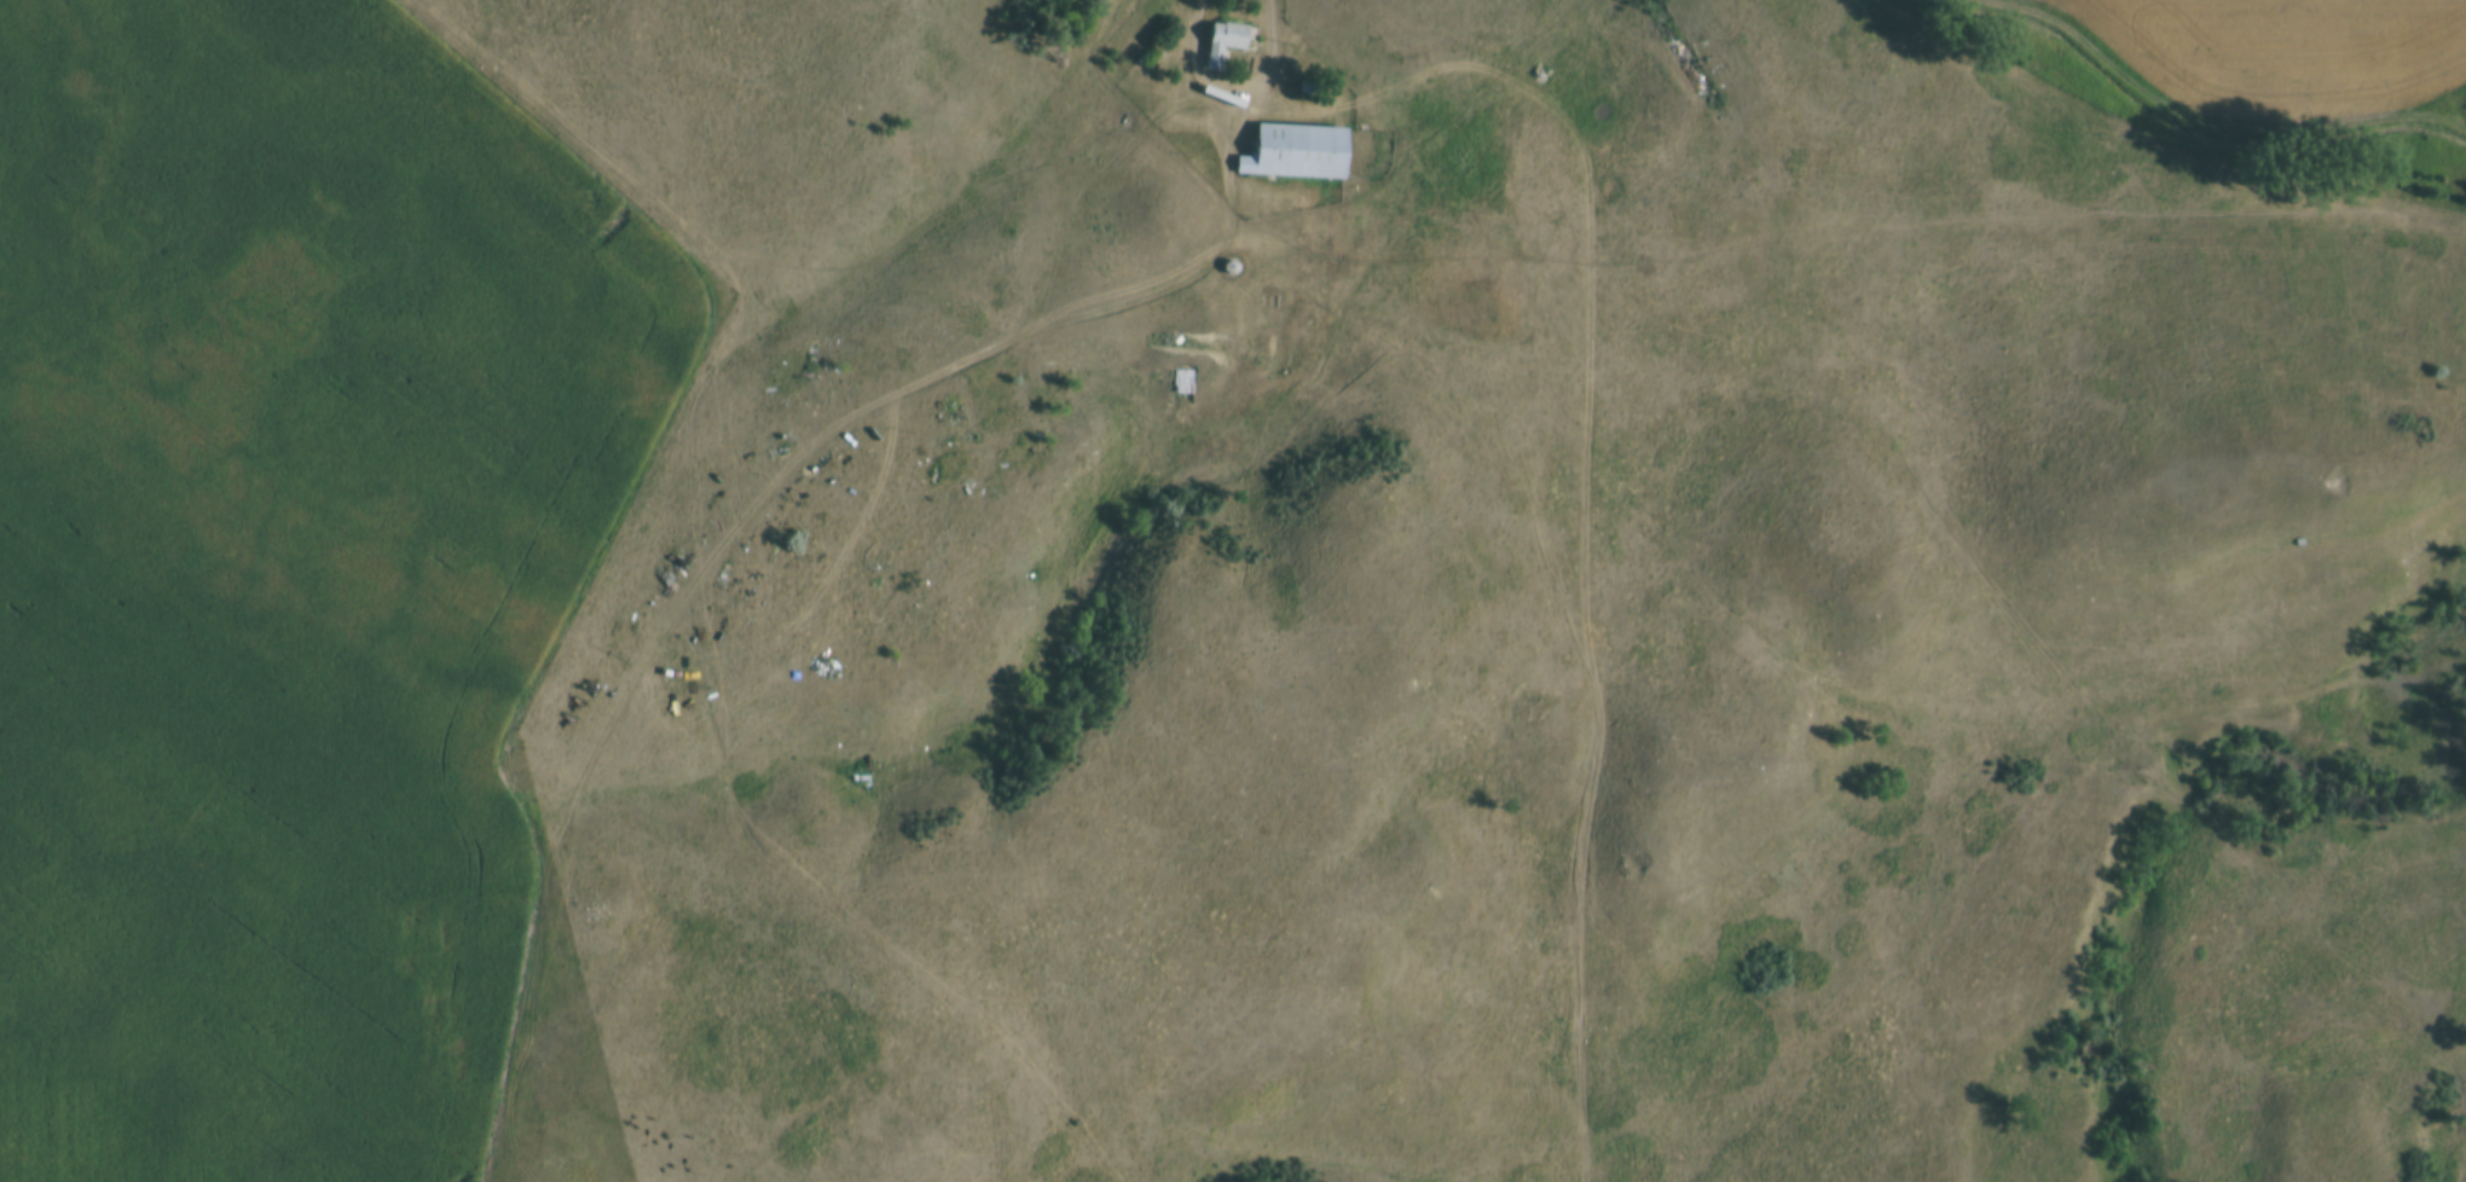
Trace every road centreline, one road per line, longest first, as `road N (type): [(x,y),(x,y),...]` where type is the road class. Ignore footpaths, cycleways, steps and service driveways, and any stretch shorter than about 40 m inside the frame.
road 1 (track): [(1268,6),(1332,39),(1483,74),(1557,111),(1581,152),(1588,302),(1579,488),(1584,637),(1600,714),(1580,949),(1576,1181)]

